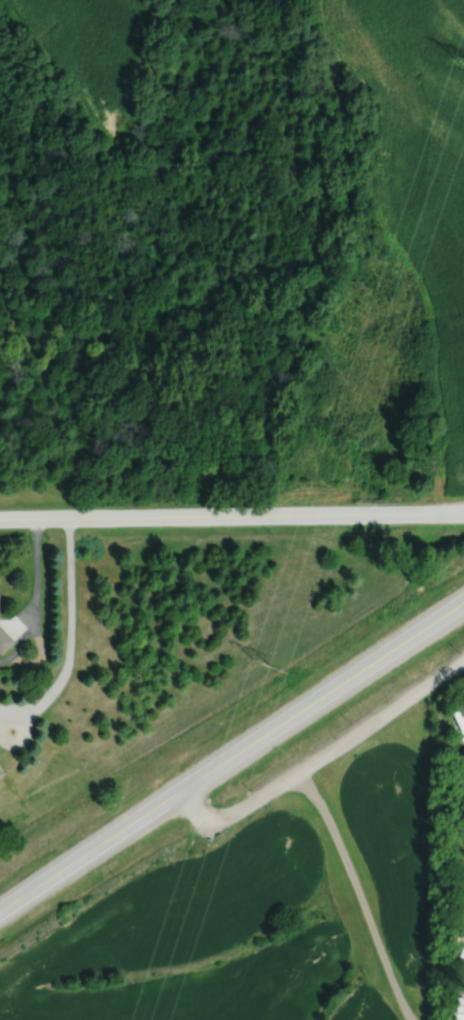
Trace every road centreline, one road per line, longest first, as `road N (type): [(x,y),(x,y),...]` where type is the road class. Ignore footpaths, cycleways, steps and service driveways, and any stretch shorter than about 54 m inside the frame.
road 1 (primary): [(0,913),(463,606)]
road 2 (residential): [(0,526),(463,519)]

